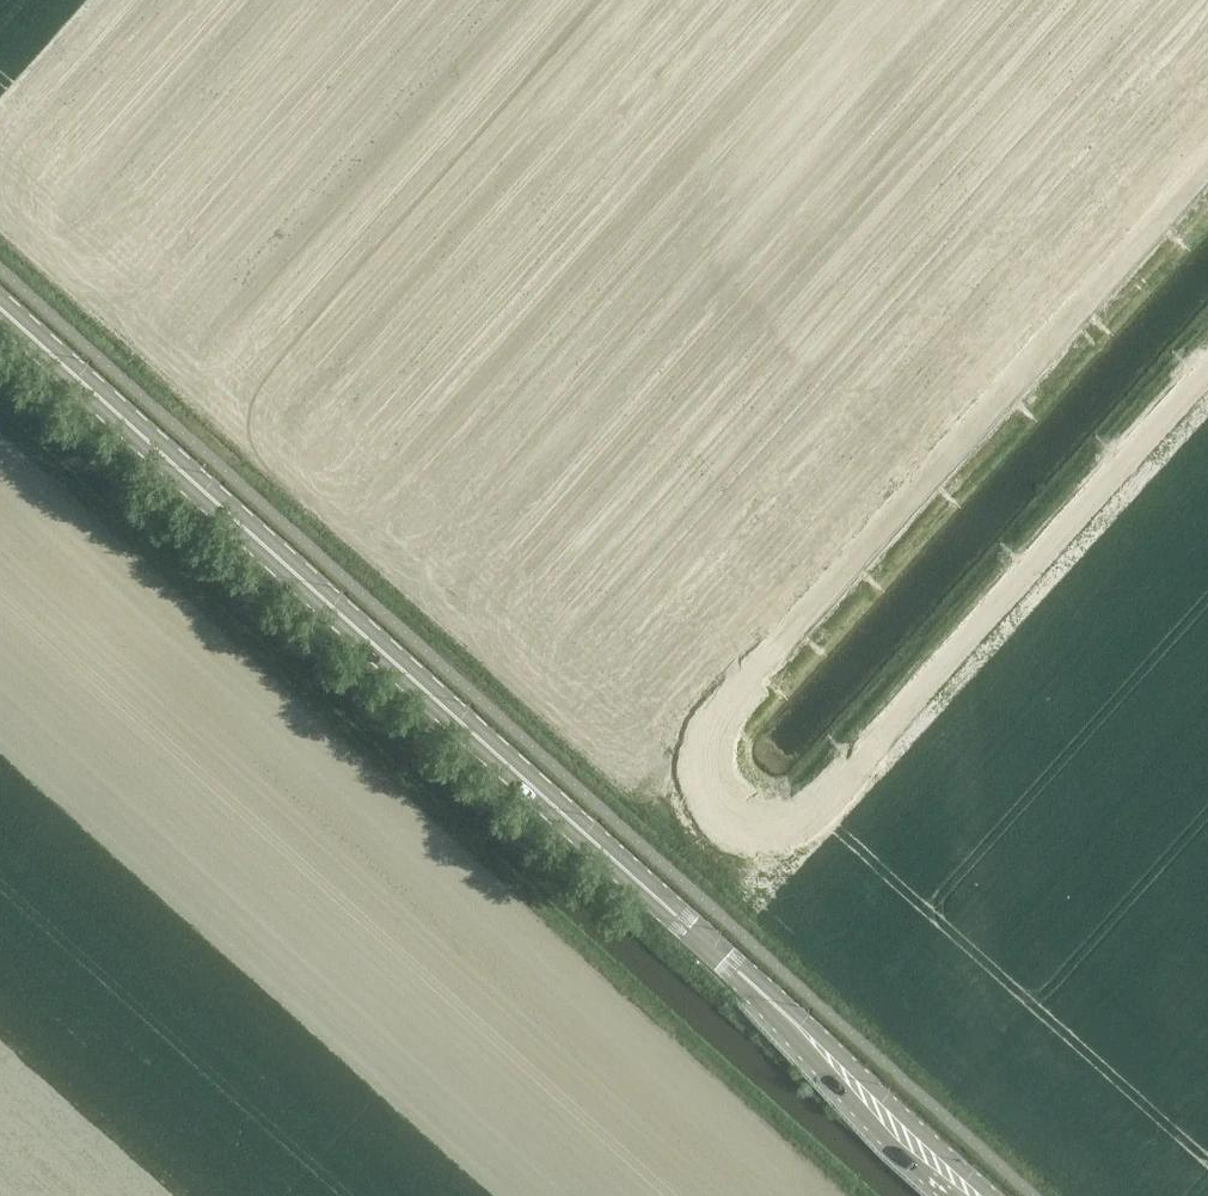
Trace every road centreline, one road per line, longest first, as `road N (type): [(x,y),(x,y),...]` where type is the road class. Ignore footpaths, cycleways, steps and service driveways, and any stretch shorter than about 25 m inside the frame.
road 1 (secondary): [(910,1135),(613,853),(0,301)]
road 2 (unclassified): [(0,140),(621,722),(703,759)]
road 3 (unclassified): [(1207,161),(714,713),(703,759)]
road 4 (unclassified): [(703,759),(703,781),(724,816),(756,830),(794,825),(873,749),(1207,376)]
road 5 (unclassified): [(121,0),(0,131)]

